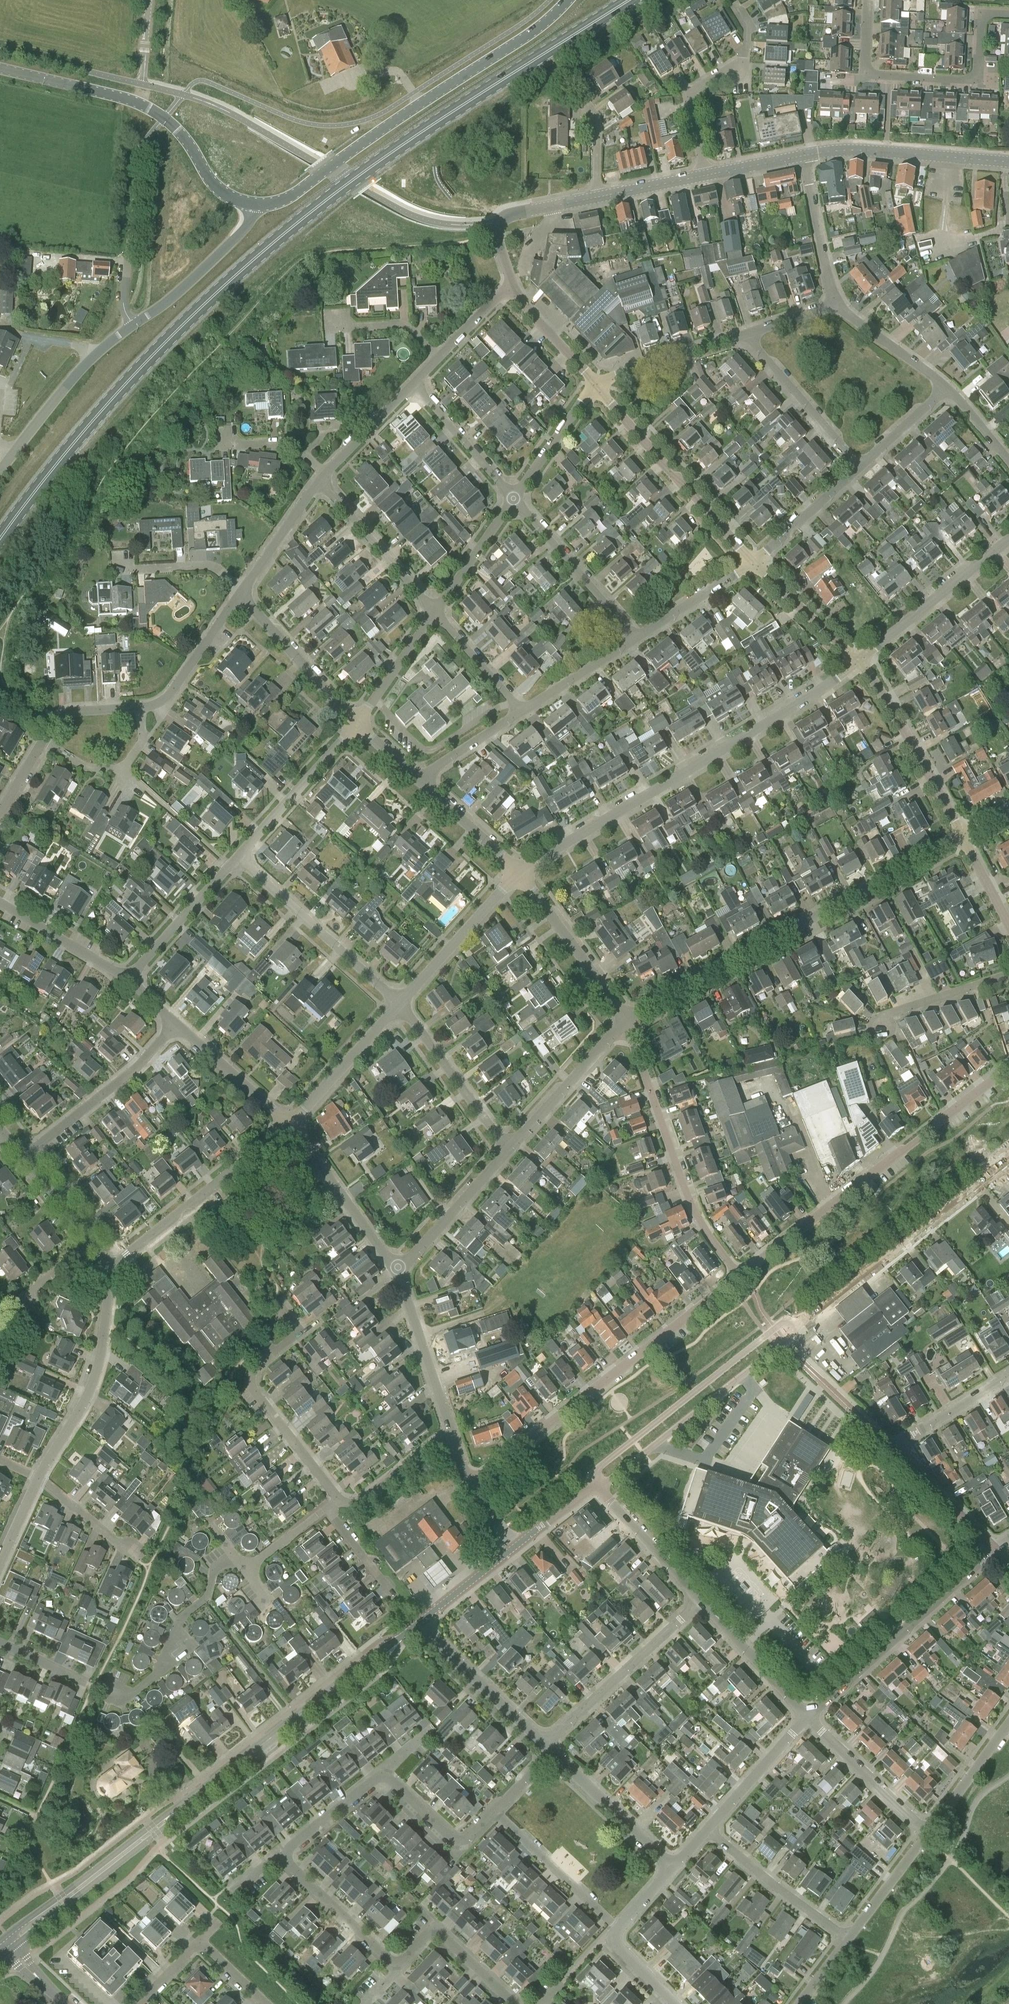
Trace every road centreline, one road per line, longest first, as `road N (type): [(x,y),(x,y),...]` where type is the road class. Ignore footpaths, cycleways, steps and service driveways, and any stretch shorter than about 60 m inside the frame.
road 1 (primary): [(0,540),(140,370),(277,241),(395,149),(632,0)]
road 2 (tertiary): [(9,1941),(421,1621)]
road 3 (unclassified): [(521,871),(858,661)]
road 4 (residential): [(626,1020),(963,837)]
road 5 (secondary): [(567,0),(297,192),(255,205)]
road 6 (residential): [(739,1275),(1008,1068)]
road 7 (residential): [(472,1483),(739,1275)]
road 8 (secondary): [(0,69),(151,109),(224,195),(255,205)]
road 9 (residential): [(996,1548),(889,1447),(1008,1375)]
road 10 (residential): [(739,1275),(691,1201),(626,1020)]
road 11 (tertiary): [(1008,1156),(797,1323)]
road 12 (tertiary): [(797,1323),(781,1323),(599,1468),(596,1483)]
road 13 (tertiary): [(596,1483),(610,1480),(785,1342),(797,1323)]
road 14 (residential): [(806,1716),(996,1548)]
road 15 (unclassified): [(751,563),(596,384)]
road 16 (unclassified): [(38,1478),(97,1374),(110,1260)]
road 17 (unclassified): [(110,1260),(289,1125)]
road 18 (residential): [(398,1005),(239,859)]
road 19 (residential): [(544,1745),(701,1601)]
road 20 (unclassified): [(802,155),(859,149),(1008,161)]
road 21 (residential): [(705,175),(687,96),(715,78),(742,75),(747,27),(739,13)]
road 22 (unclassified): [(963,837),(858,661)]
road 23 (residential): [(23,1158),(133,1070),(176,1023)]
road 24 (residential): [(863,75),(976,81),(983,15),(1008,15)]
road 25 (unclassified): [(0,469),(88,361),(131,326)]
road 26 (unclassified): [(858,661),(1008,539)]
road 27 (residential): [(636,639),(512,499)]
road 28 (residential): [(397,1273),(289,1125)]
road 29 (residential): [(510,1149),(398,1005)]
road 30 (residential): [(626,1020),(521,871)]
road 31 (unclassified): [(398,1005),(521,871)]
road 32 (residential): [(239,859),(356,723)]
road 33 (residential): [(859,471),(750,330)]
road 34 (residential): [(846,1938),(709,1828)]
road 35 (residential): [(544,1745),(421,1621)]
road 36 (unclassified): [(255,205),(210,262),(131,326)]
road 37 (residential): [(356,723),(241,593)]
road 38 (residential): [(510,1149),(626,1020)]
road 39 (residential): [(436,610),(321,481)]
road 40 (residential): [(339,1500),(252,1389),(261,1359)]
road 41 (residential): [(453,1434),(397,1273)]
road 42 (residential): [(618,1928),(494,1812)]
road 43 (unclassified): [(512,286),(496,223),(596,197)]
road 44 (residential): [(927,1833),(806,1716)]
road 45 (residential): [(397,1273),(510,1149)]
road 46 (residential): [(672,1868),(551,1752)]
road 47 (residential): [(127,980),(239,859)]
road 48 (residential): [(596,384),(750,330)]
road 49 (unclassified): [(289,1125),(398,1005)]
road 50 (residential): [(701,1601),(596,1483)]
road 51 (residential): [(141,707),(142,741),(123,770),(86,767),(42,740)]
road 52 (residential): [(806,1716),(701,1601)]
road 53 (residential): [(398,1962),(312,1888),(287,1854)]
road 54 (residential): [(835,307),(802,155)]
road 55 (residential): [(141,707),(169,695),(241,593)]
road 56 (residential): [(515,2003),(435,1932),(398,1962)]
road 57 (residential): [(512,499),(412,382)]
road 58 (residential): [(289,1125),(176,1023)]
road 59 (residential): [(127,980),(0,903)]
road 60 (residential): [(709,1828),(806,1716)]
road 61 (unclassified): [(858,661),(751,563)]
road 62 (residential): [(385,1778),(461,1842),(494,1812)]
road 63 (residential): [(512,499),(596,384)]
road 64 (residential): [(751,563),(859,471)]
road 65 (residential): [(835,307),(950,390)]
road 66 (residential): [(453,1434),(349,1509),(339,1500)]
road 67 (residential): [(356,723),(436,610)]
road 68 (residential): [(521,871),(418,779)]
road 69 (residential): [(636,639),(751,563)]
road 70 (residential): [(241,593),(321,481)]
road 71 (residential): [(521,713),(636,639)]
road 72 (residential): [(927,1833),(1008,1724)]
road 73 (residential): [(241,593),(215,568),(124,570),(124,562)]
road 74 (residential): [(436,610),(512,499)]
road 75 (residential): [(521,713),(436,610)]
road 76 (residential): [(882,1017),(1008,974)]
road 77 (residential): [(846,1938),(927,1833)]
road 78 (unclassified): [(596,384),(512,286)]
road 79 (residential): [(326,475),(412,382)]
road 80 (residential): [(287,1854),(385,1778)]
road 81 (tertiary): [(421,1621),(518,1544)]
road 82 (residential): [(326,475),(294,445),(228,446),(226,433)]
road 83 (residential): [(418,779),(521,713)]
road 84 (residential): [(859,471),(950,390)]
road 85 (residential): [(131,1555),(38,1478)]

